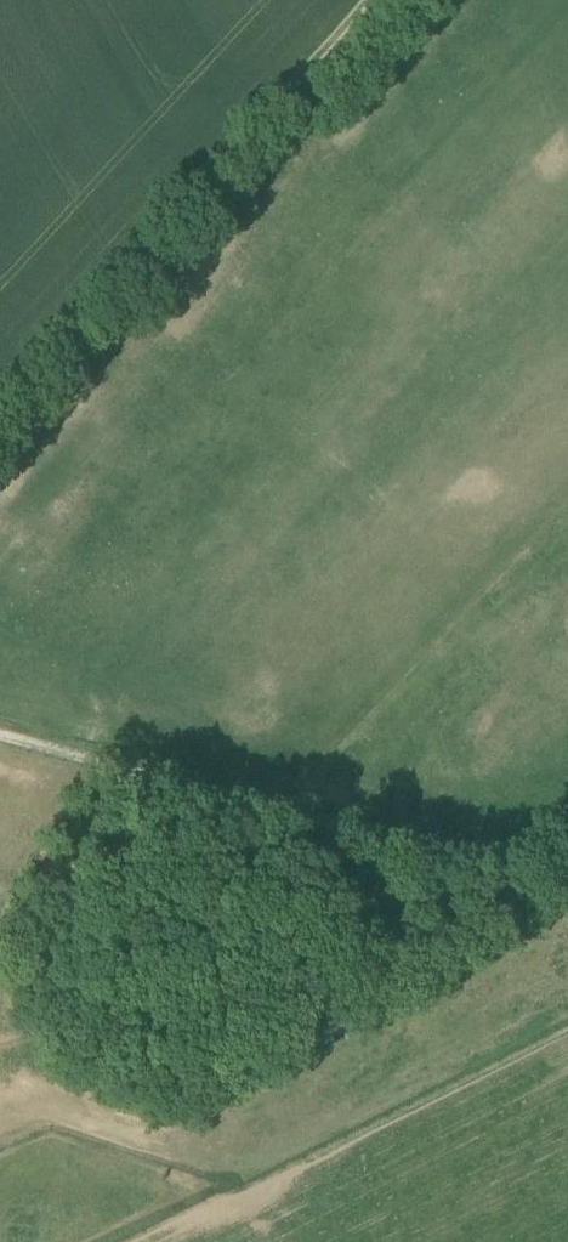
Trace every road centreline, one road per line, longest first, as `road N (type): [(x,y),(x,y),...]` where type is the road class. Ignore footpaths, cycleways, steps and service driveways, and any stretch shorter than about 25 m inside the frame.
road 1 (track): [(567,830),(502,848),(0,734)]
road 2 (track): [(377,0),(0,400)]

